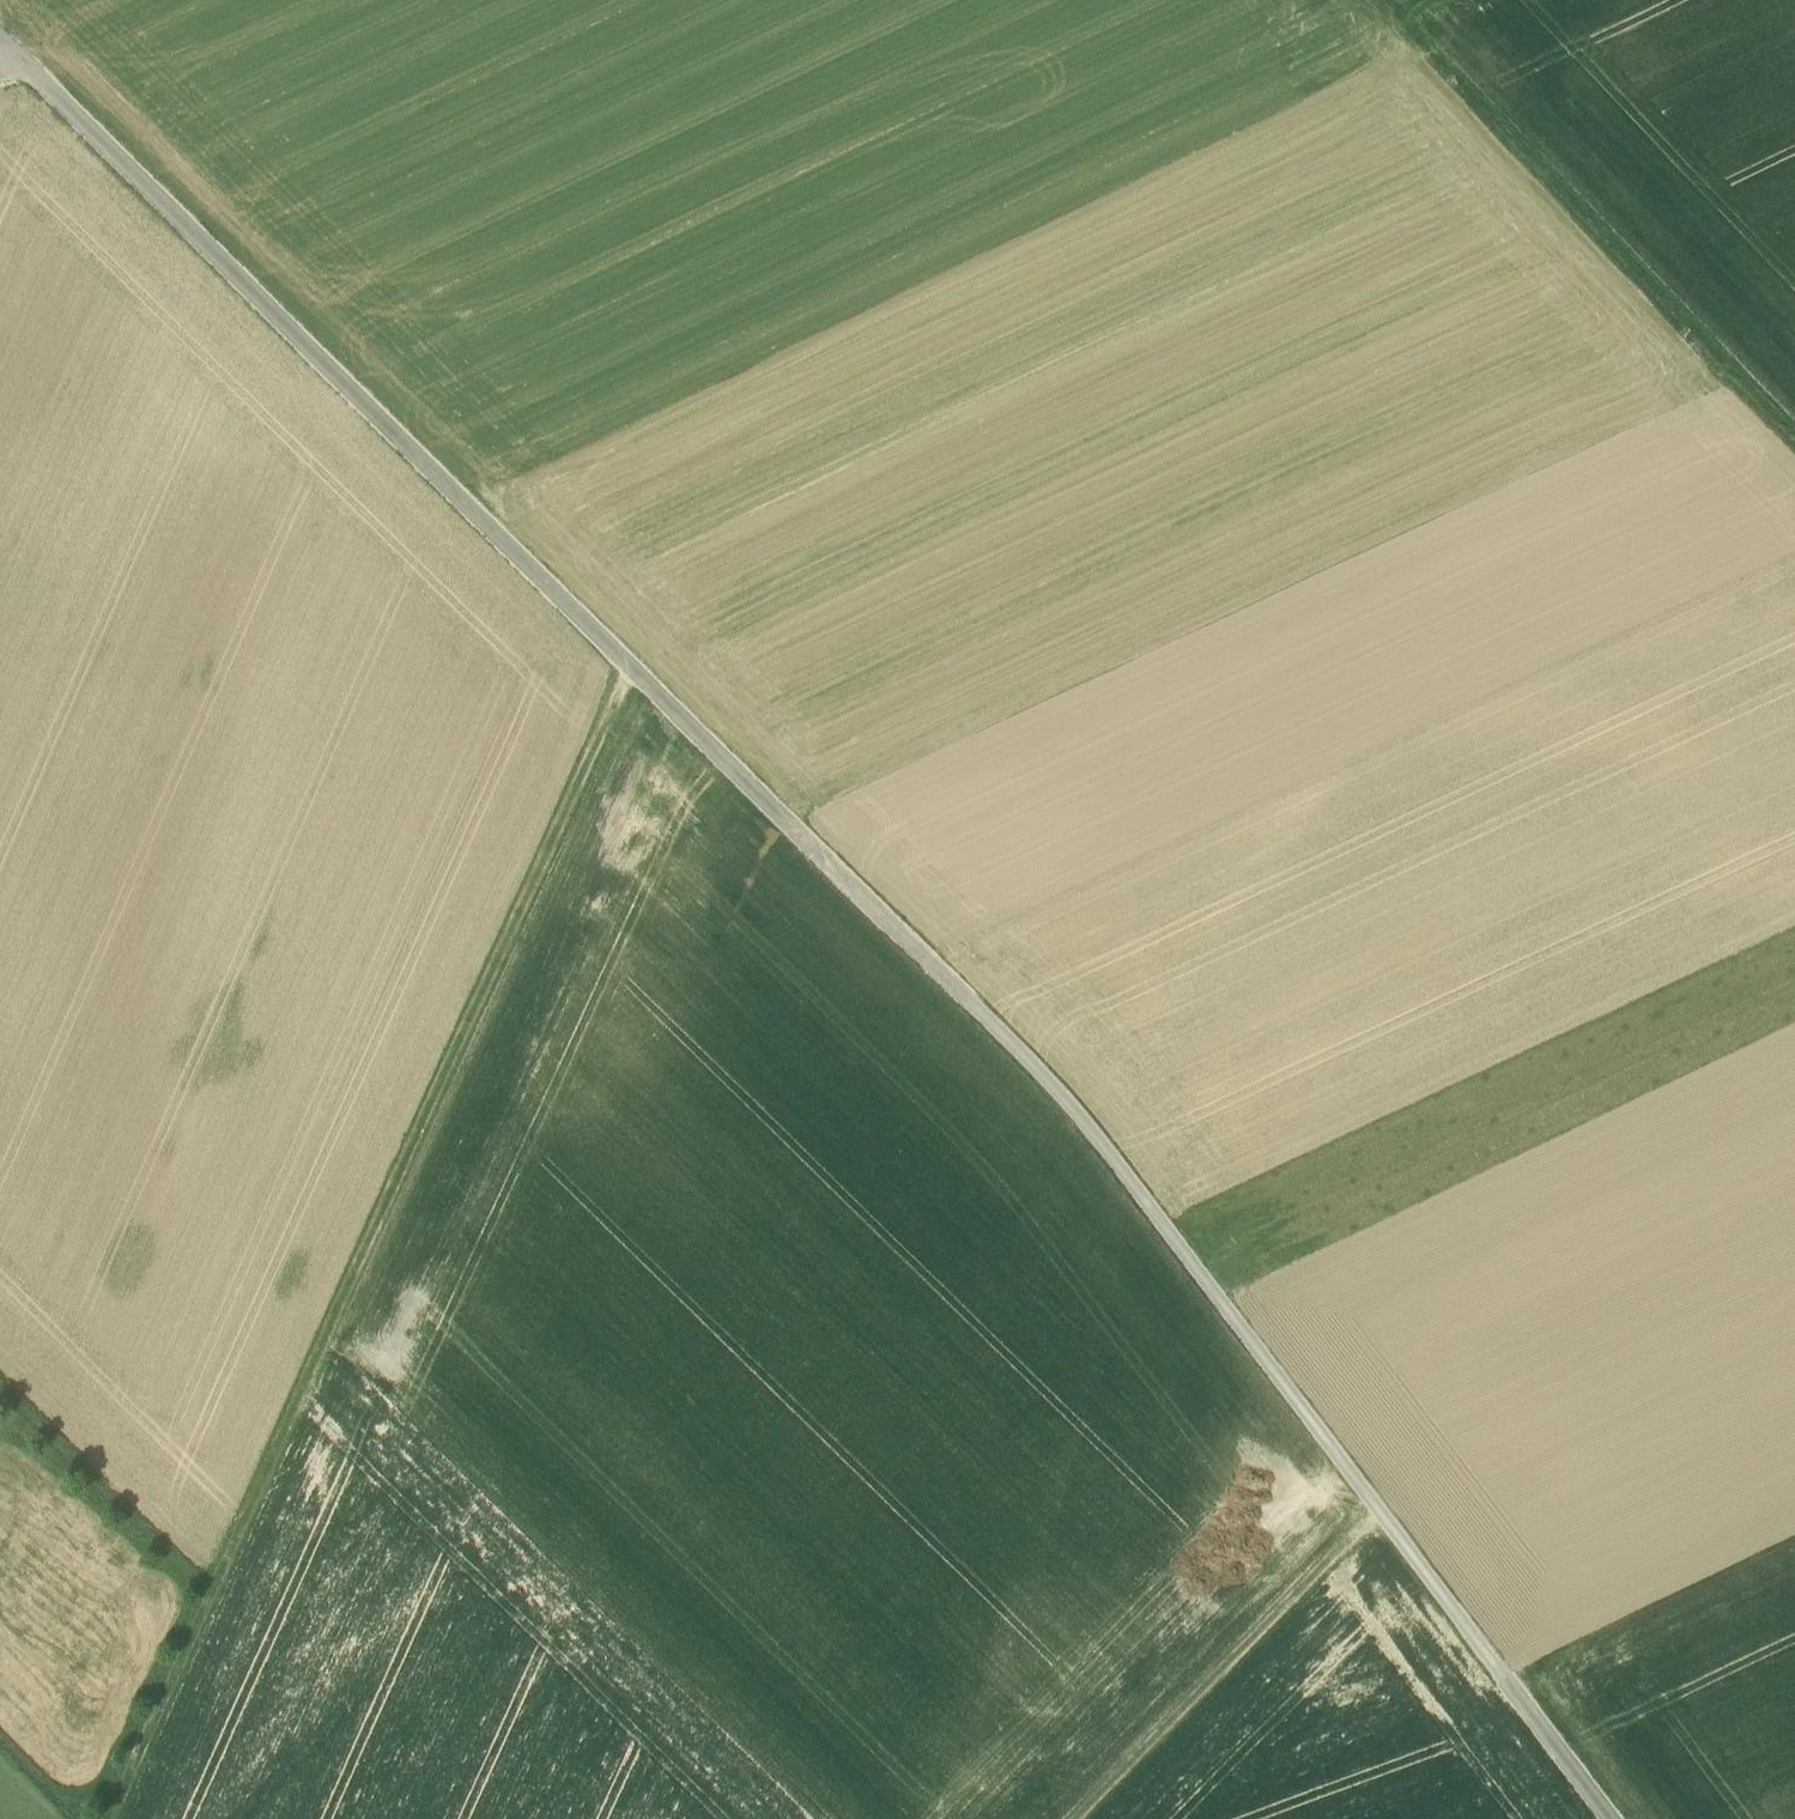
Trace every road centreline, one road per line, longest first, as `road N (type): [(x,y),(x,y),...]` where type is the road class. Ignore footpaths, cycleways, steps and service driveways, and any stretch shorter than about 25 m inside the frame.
road 1 (track): [(21,68),(1060,1093),(1610,1818)]
road 2 (track): [(633,676),(108,1818)]
road 3 (track): [(1370,0),(1794,447)]
road 4 (track): [(1099,1818),(1392,1529)]

